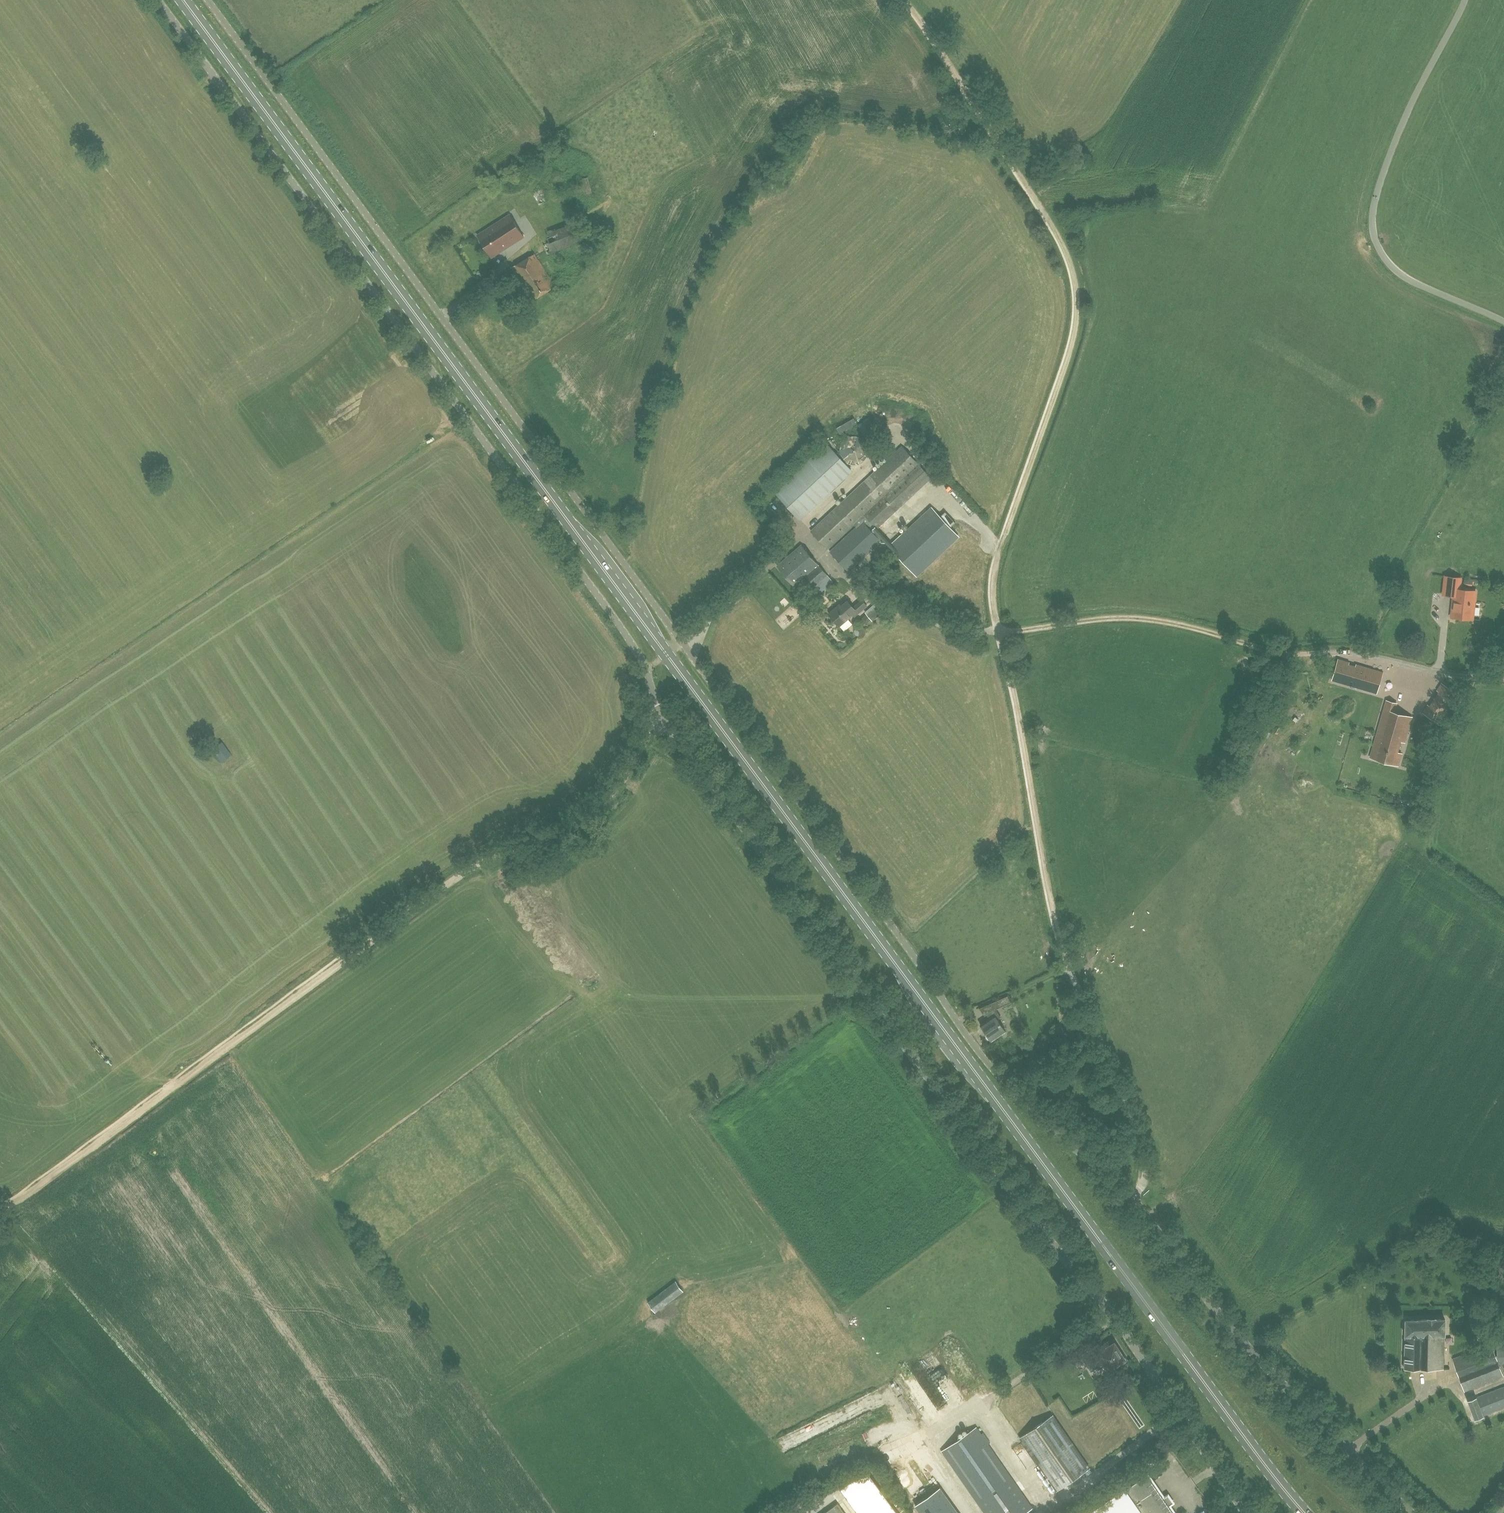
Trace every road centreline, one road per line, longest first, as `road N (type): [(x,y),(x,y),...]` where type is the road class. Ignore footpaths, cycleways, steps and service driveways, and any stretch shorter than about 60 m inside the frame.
road 1 (primary): [(1305,1512),(182,0)]
road 2 (unclassified): [(1249,1512),(1116,1319),(1012,1192),(661,718),(637,649),(157,0)]
road 3 (unclassified): [(1135,1202),(993,1069),(207,0)]
road 4 (track): [(661,718),(594,812),(462,875),(0,1208)]
road 5 (track): [(999,632),(997,565),(1073,342),(1076,282),(1047,212),(907,0)]
road 6 (unclassified): [(1413,1512),(1252,1351),(1135,1202)]
road 7 (unclassified): [(1503,322),(1398,273),(1371,222),(1398,133),(1465,0)]
road 8 (track): [(999,632),(1144,621),(1285,652)]
road 9 (unclassified): [(1135,1202),(1145,1175),(1138,1137),(1069,965)]
road 10 (unclassified): [(1503,681),(1357,653),(1285,652)]
road 11 (track): [(995,631),(952,626),(857,588),(808,536)]
road 12 (track): [(1039,827),(999,632)]
road 13 (track): [(682,642),(808,536)]
road 14 (track): [(1069,965),(1039,827)]

